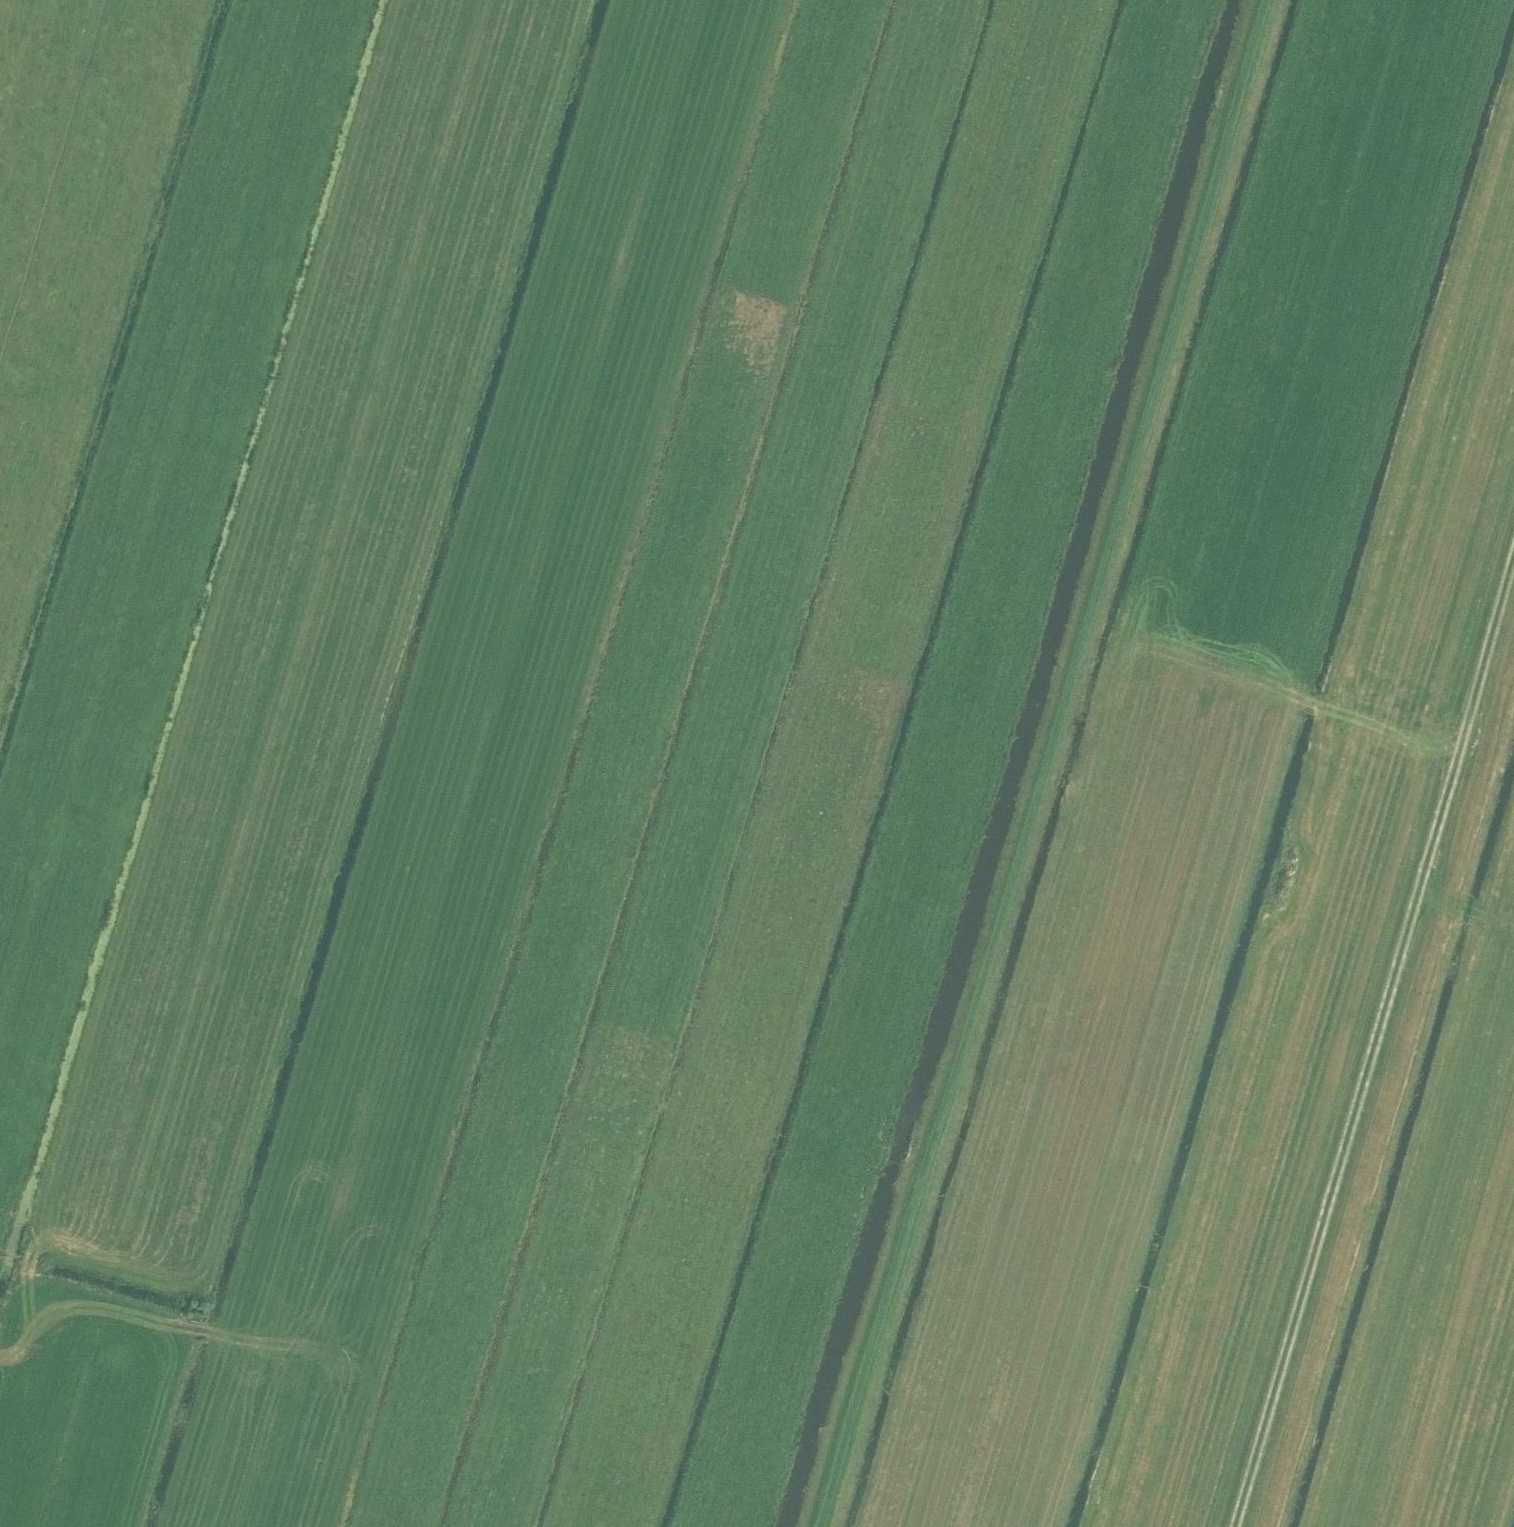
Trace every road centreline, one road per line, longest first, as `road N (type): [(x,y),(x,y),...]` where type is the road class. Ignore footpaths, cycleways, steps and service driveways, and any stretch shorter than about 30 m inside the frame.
road 1 (track): [(1233,1526),(1513,543)]

